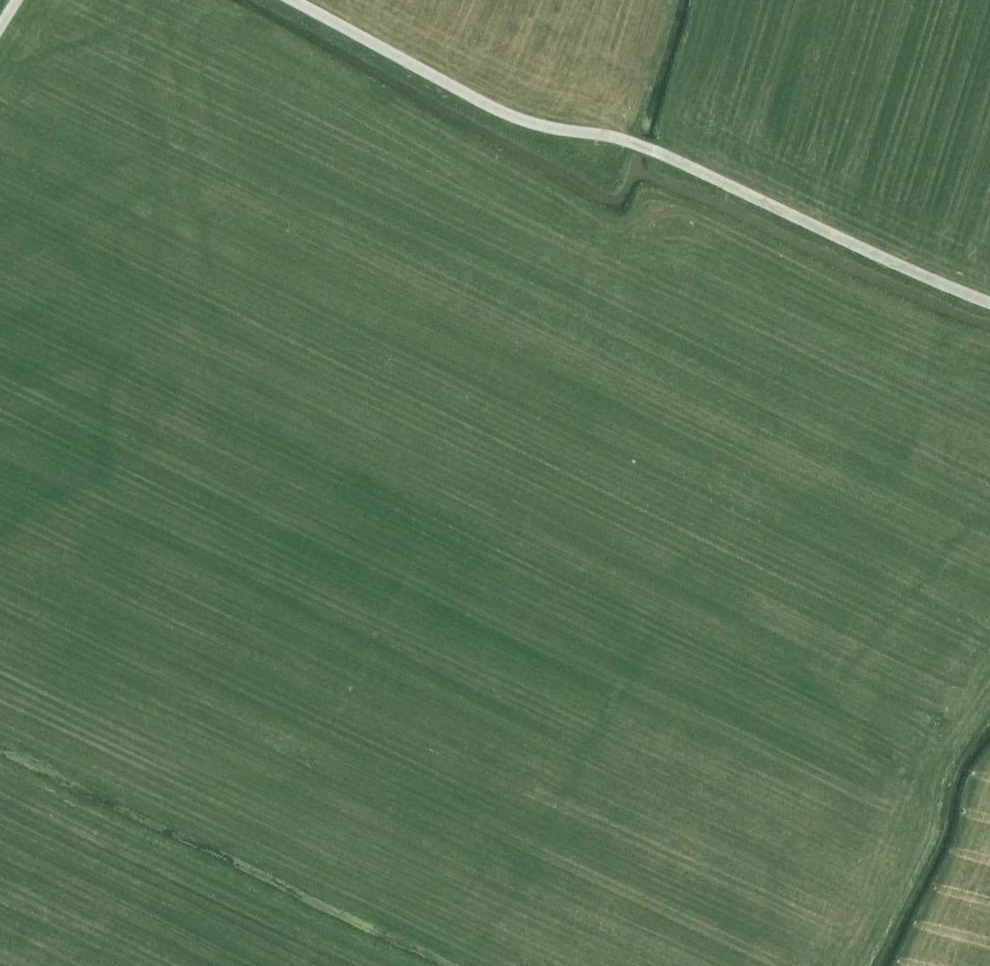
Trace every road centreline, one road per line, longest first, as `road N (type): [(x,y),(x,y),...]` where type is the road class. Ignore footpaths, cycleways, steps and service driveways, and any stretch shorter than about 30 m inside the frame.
road 1 (track): [(989,302),(666,154),(497,109),(294,0)]

